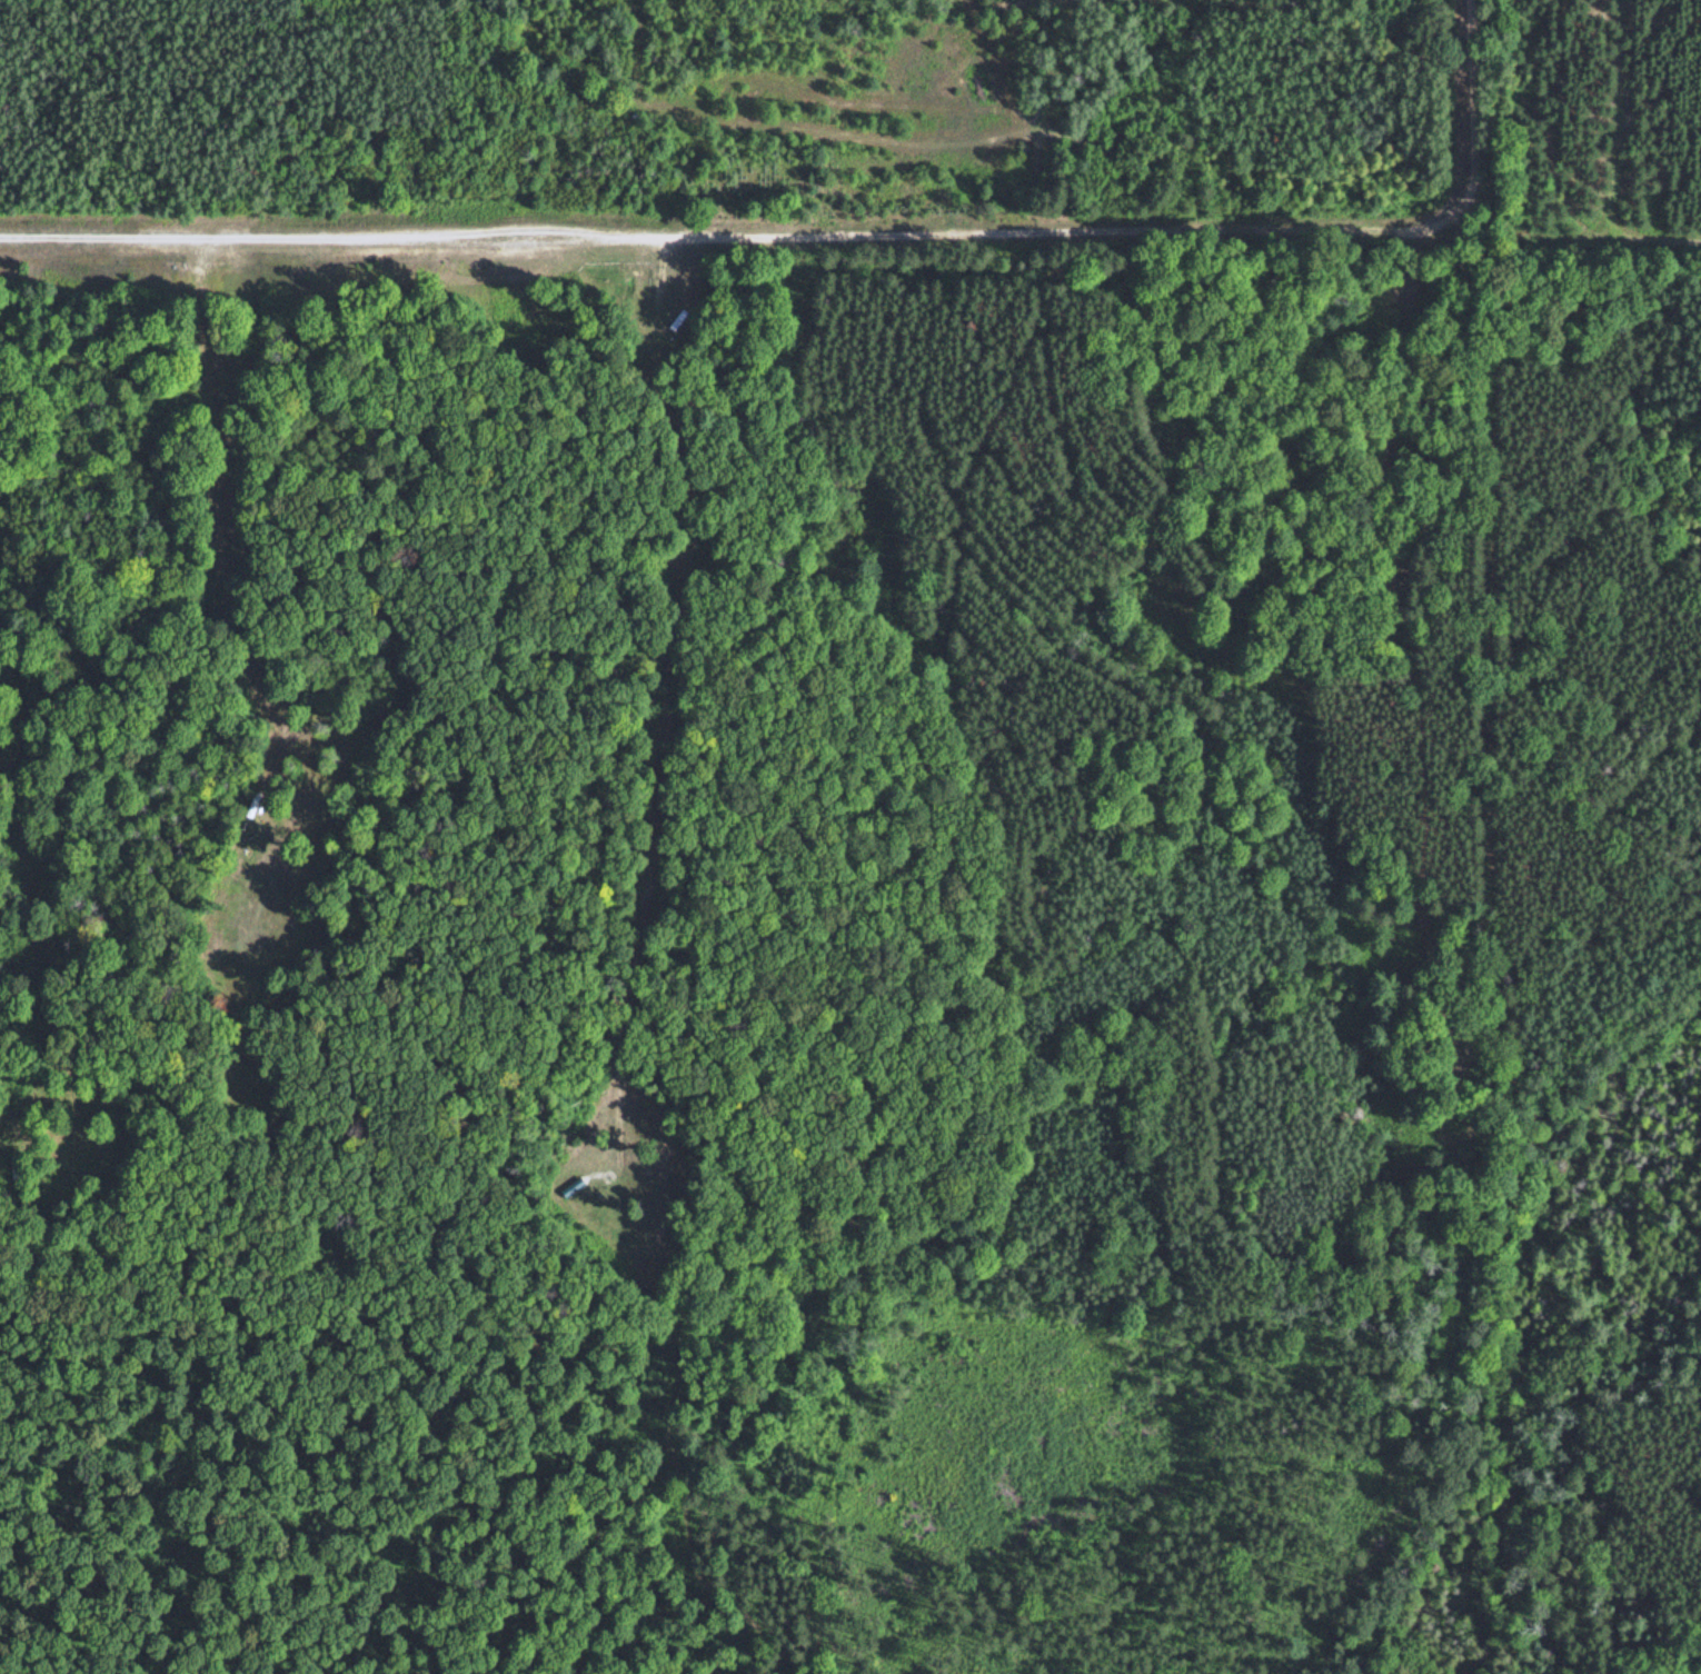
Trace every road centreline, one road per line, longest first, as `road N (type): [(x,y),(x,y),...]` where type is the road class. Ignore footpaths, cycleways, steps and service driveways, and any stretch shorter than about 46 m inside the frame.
road 1 (track): [(1463,197),(1412,235),(1130,222),(819,237),(536,226),(334,237),(0,237)]
road 2 (track): [(496,1673),(524,1554),(541,1518),(597,1495),(631,1445)]
road 3 (track): [(1463,197),(1467,0)]

